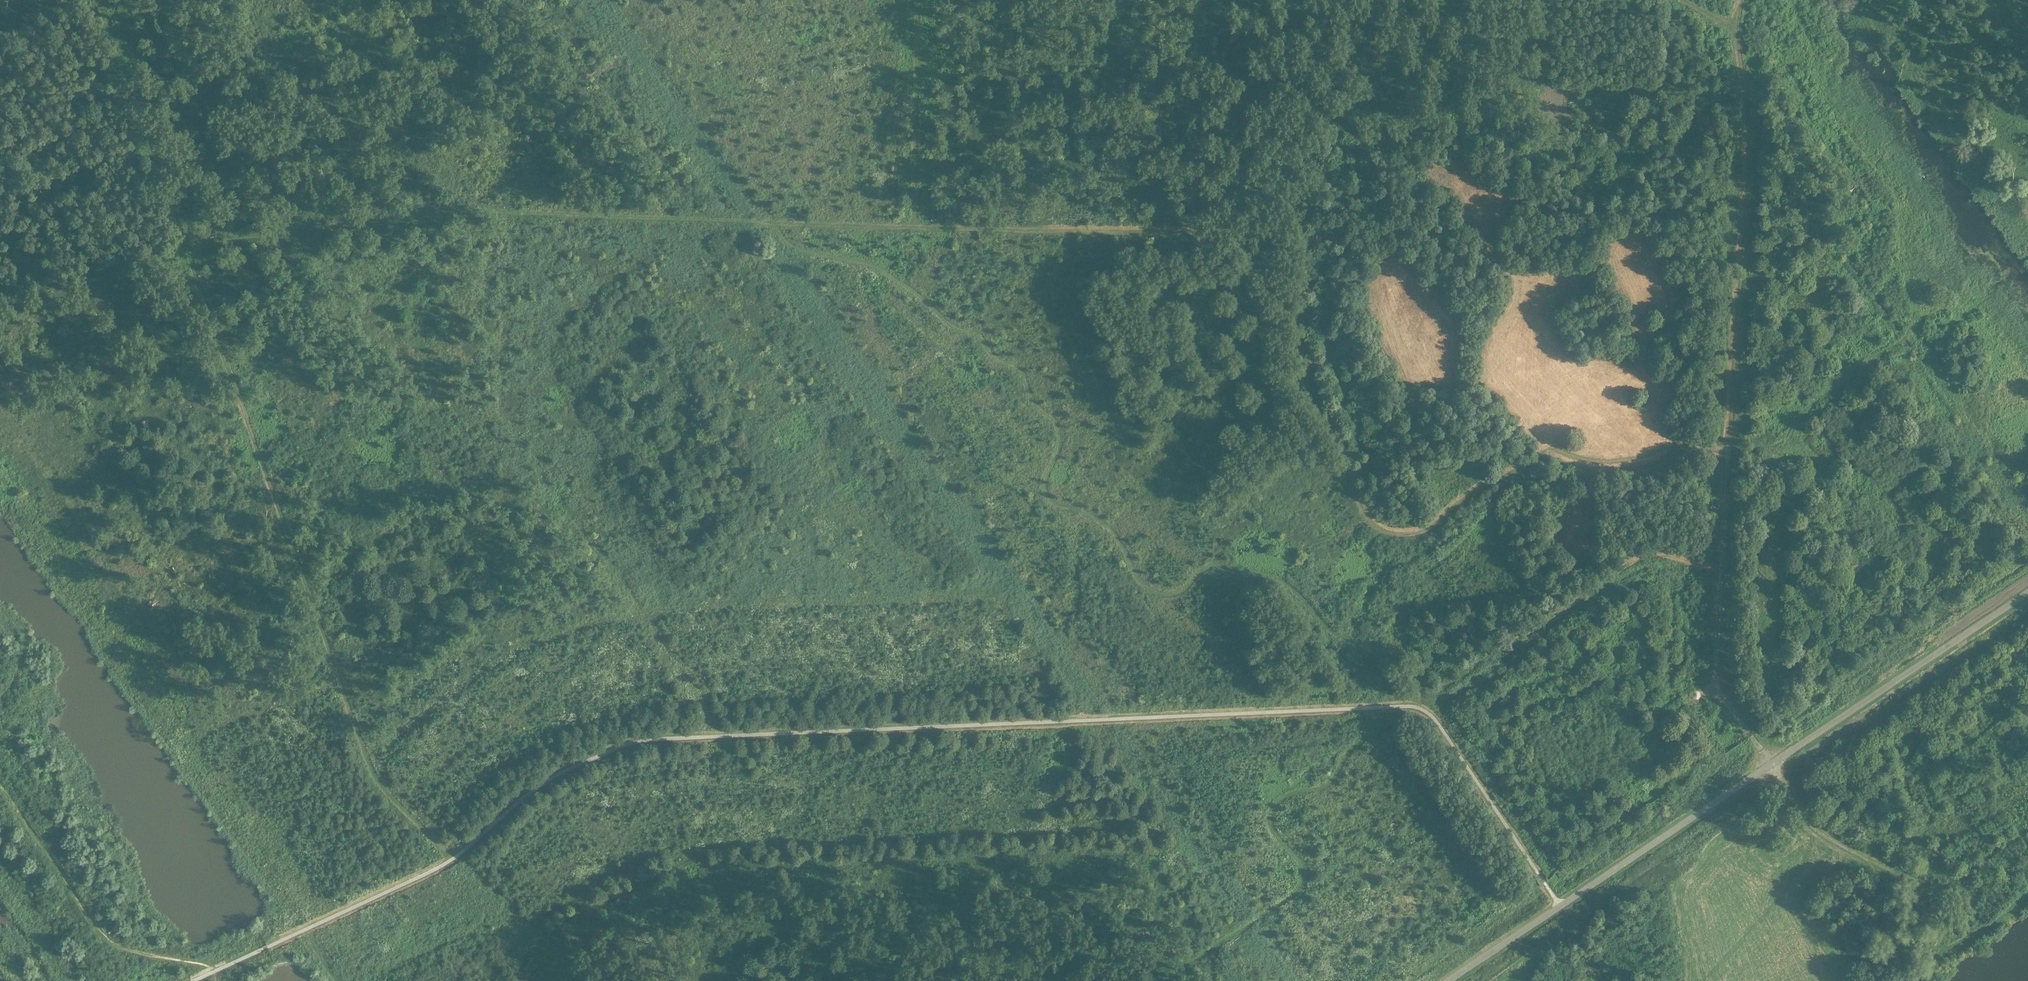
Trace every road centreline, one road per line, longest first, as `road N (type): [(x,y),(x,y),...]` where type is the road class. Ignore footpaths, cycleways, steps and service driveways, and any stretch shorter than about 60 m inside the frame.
road 1 (track): [(1549,449),(1592,460),(1670,447),(1728,450),(1716,688),(1772,765)]
road 2 (track): [(1684,448),(1636,381),(1574,369),(1532,318),(1511,314),(1495,341),(1496,377),(1549,449)]
road 3 (track): [(1875,867),(1875,933),(1882,947),(1912,954),(1929,947),(1936,911),(1924,889),(1897,873)]
road 4 (track): [(1897,873),(1810,824),(1772,765)]

